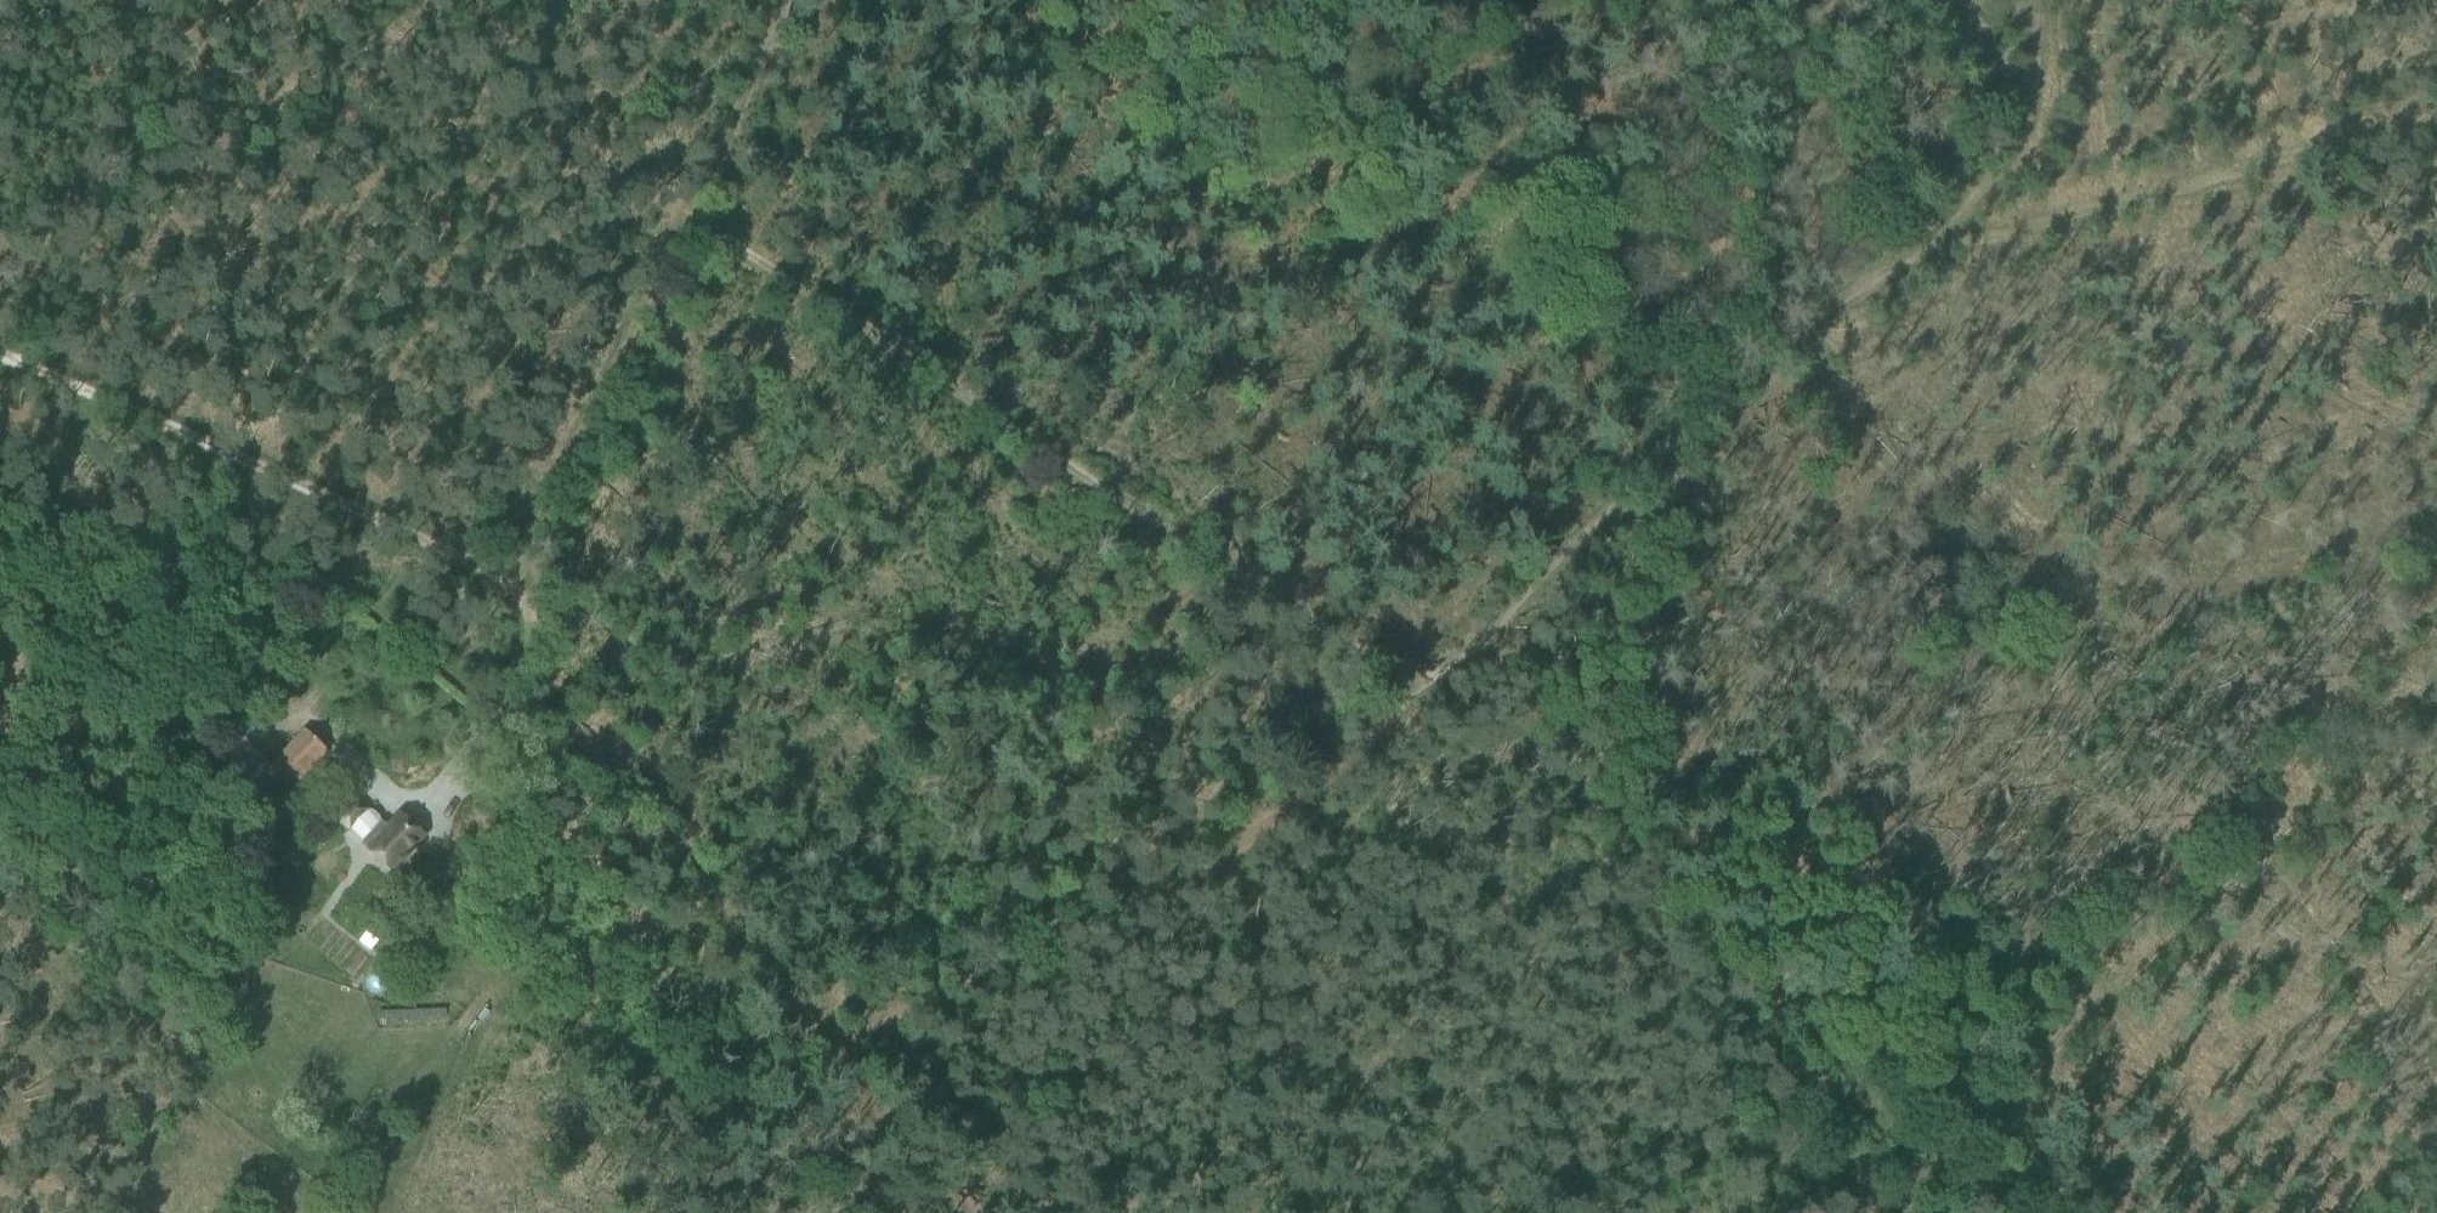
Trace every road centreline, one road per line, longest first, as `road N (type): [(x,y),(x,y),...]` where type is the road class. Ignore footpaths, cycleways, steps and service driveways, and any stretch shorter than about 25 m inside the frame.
road 1 (track): [(2076,1212),(1976,1078),(1781,982),(1743,954),(1709,917),(1520,633)]
road 2 (track): [(1676,475),(1989,145),(2024,86),(2029,0)]
road 3 (track): [(0,354),(494,572)]
road 4 (track): [(494,572),(521,600),(529,638),(519,679),(498,723),(419,819),(325,729)]
road 5 (track): [(1520,633),(1676,475)]

